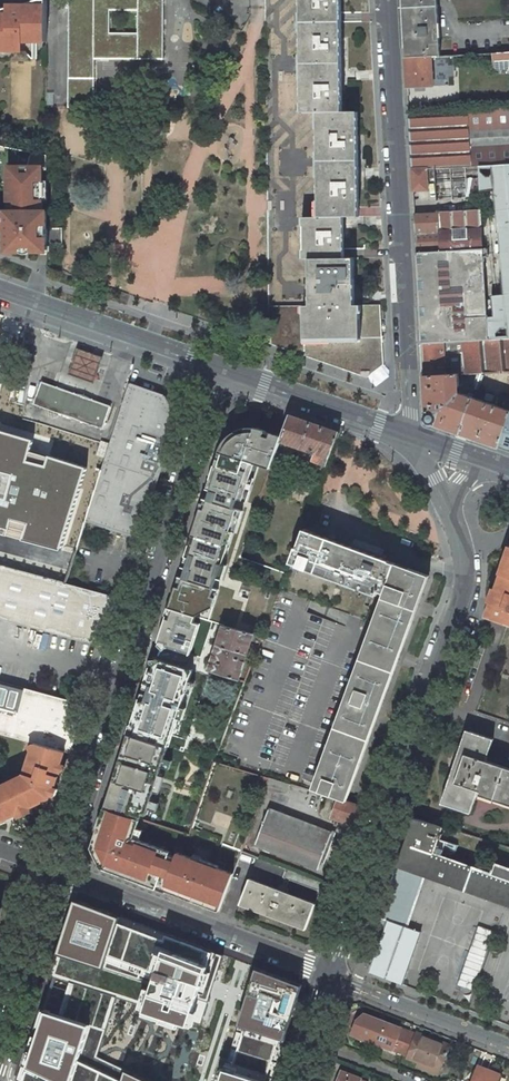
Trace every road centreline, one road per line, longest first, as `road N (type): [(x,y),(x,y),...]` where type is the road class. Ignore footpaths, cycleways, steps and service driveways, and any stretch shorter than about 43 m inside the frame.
road 1 (residential): [(217,380),(57,871)]
road 2 (residential): [(330,973),(454,604),(455,534)]
road 3 (residential): [(417,450),(385,0)]
road 4 (residential): [(330,973),(57,871)]
road 5 (secondary): [(0,303),(217,380)]
road 6 (secondary): [(217,380),(417,450)]
road 7 (residential): [(508,1044),(330,973)]
road 8 (residential): [(57,871),(0,1052)]

